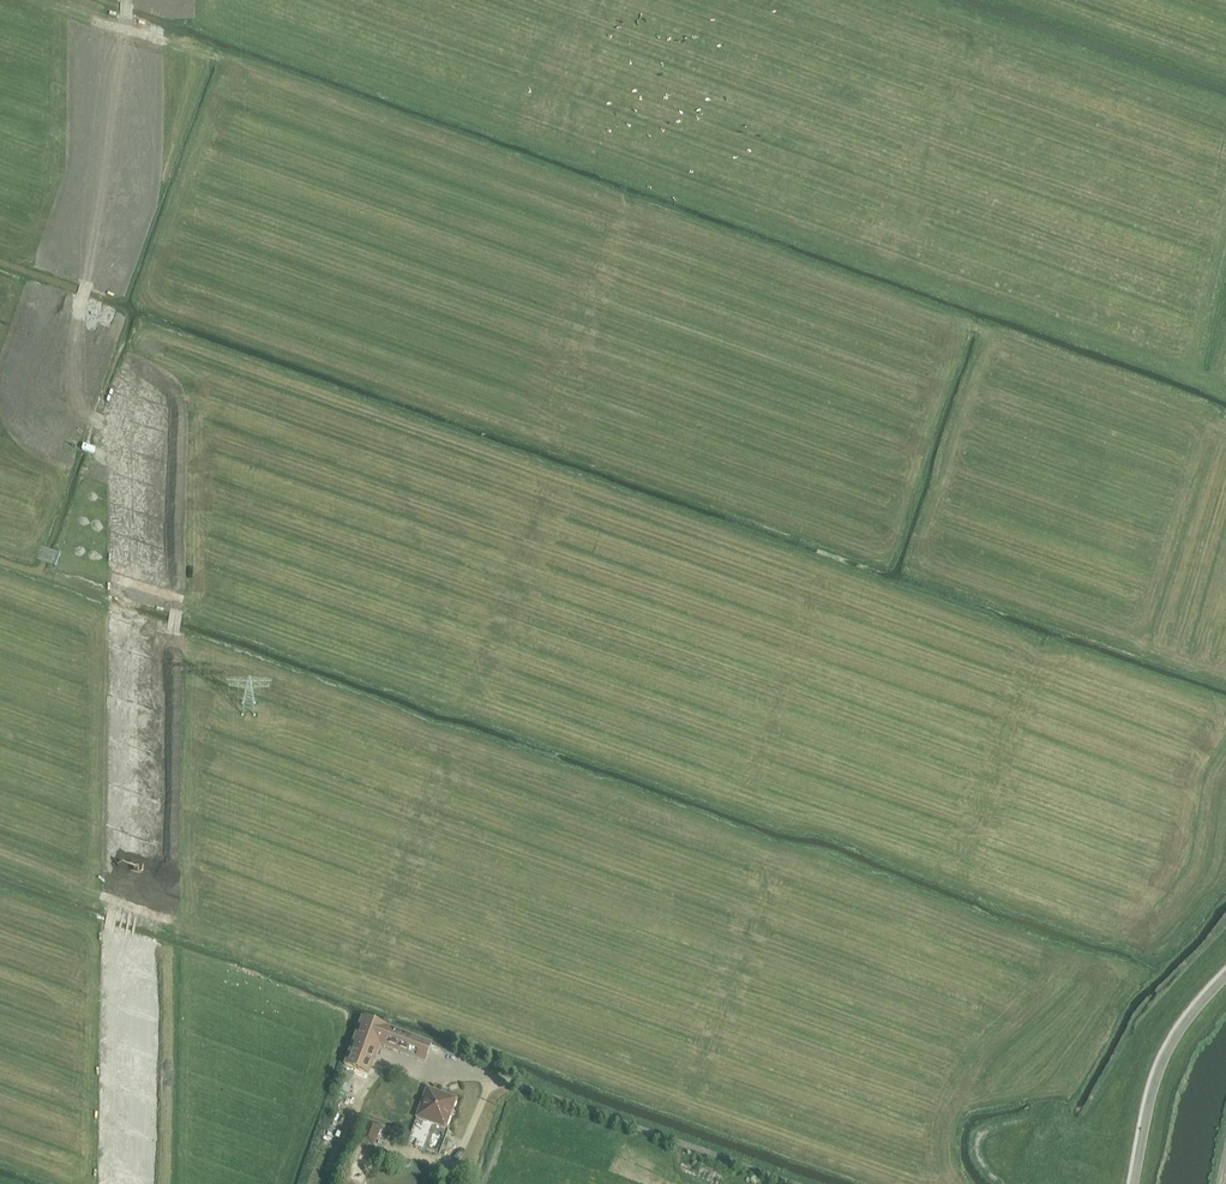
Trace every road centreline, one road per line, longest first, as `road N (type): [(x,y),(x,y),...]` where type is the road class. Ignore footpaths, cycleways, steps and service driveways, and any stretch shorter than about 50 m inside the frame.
road 1 (track): [(1223,418),(54,0)]
road 2 (tertiary): [(1138,1183),(1158,1076),(1188,1018),(1225,977)]

